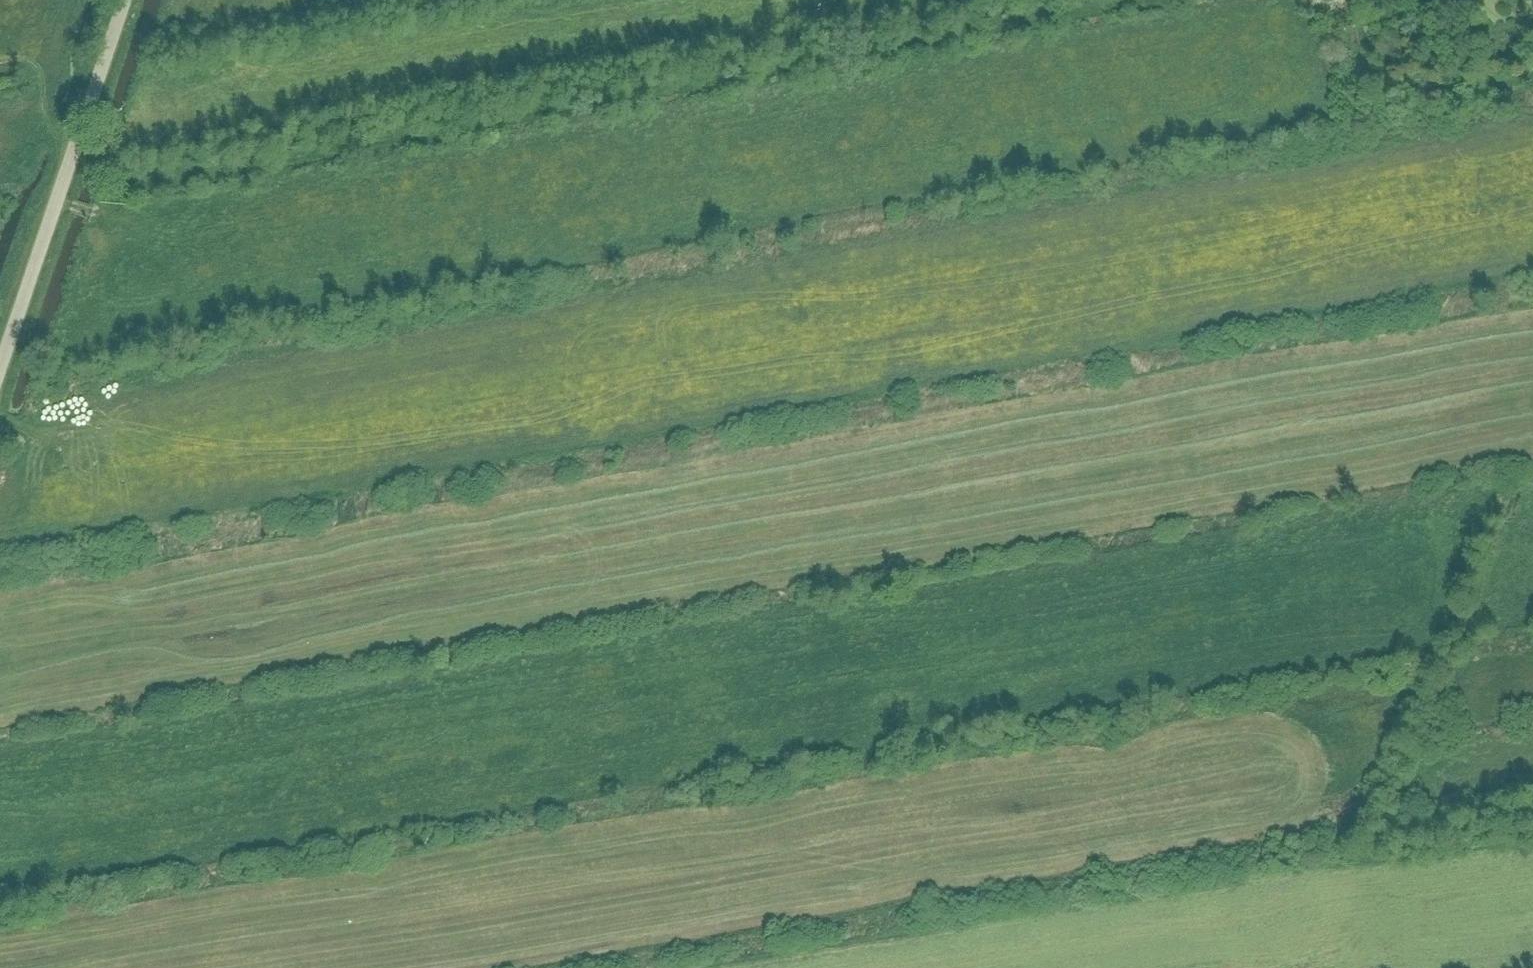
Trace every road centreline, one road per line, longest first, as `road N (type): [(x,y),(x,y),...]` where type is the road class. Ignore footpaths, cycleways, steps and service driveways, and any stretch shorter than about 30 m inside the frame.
road 1 (unclassified): [(0,378),(129,0)]

